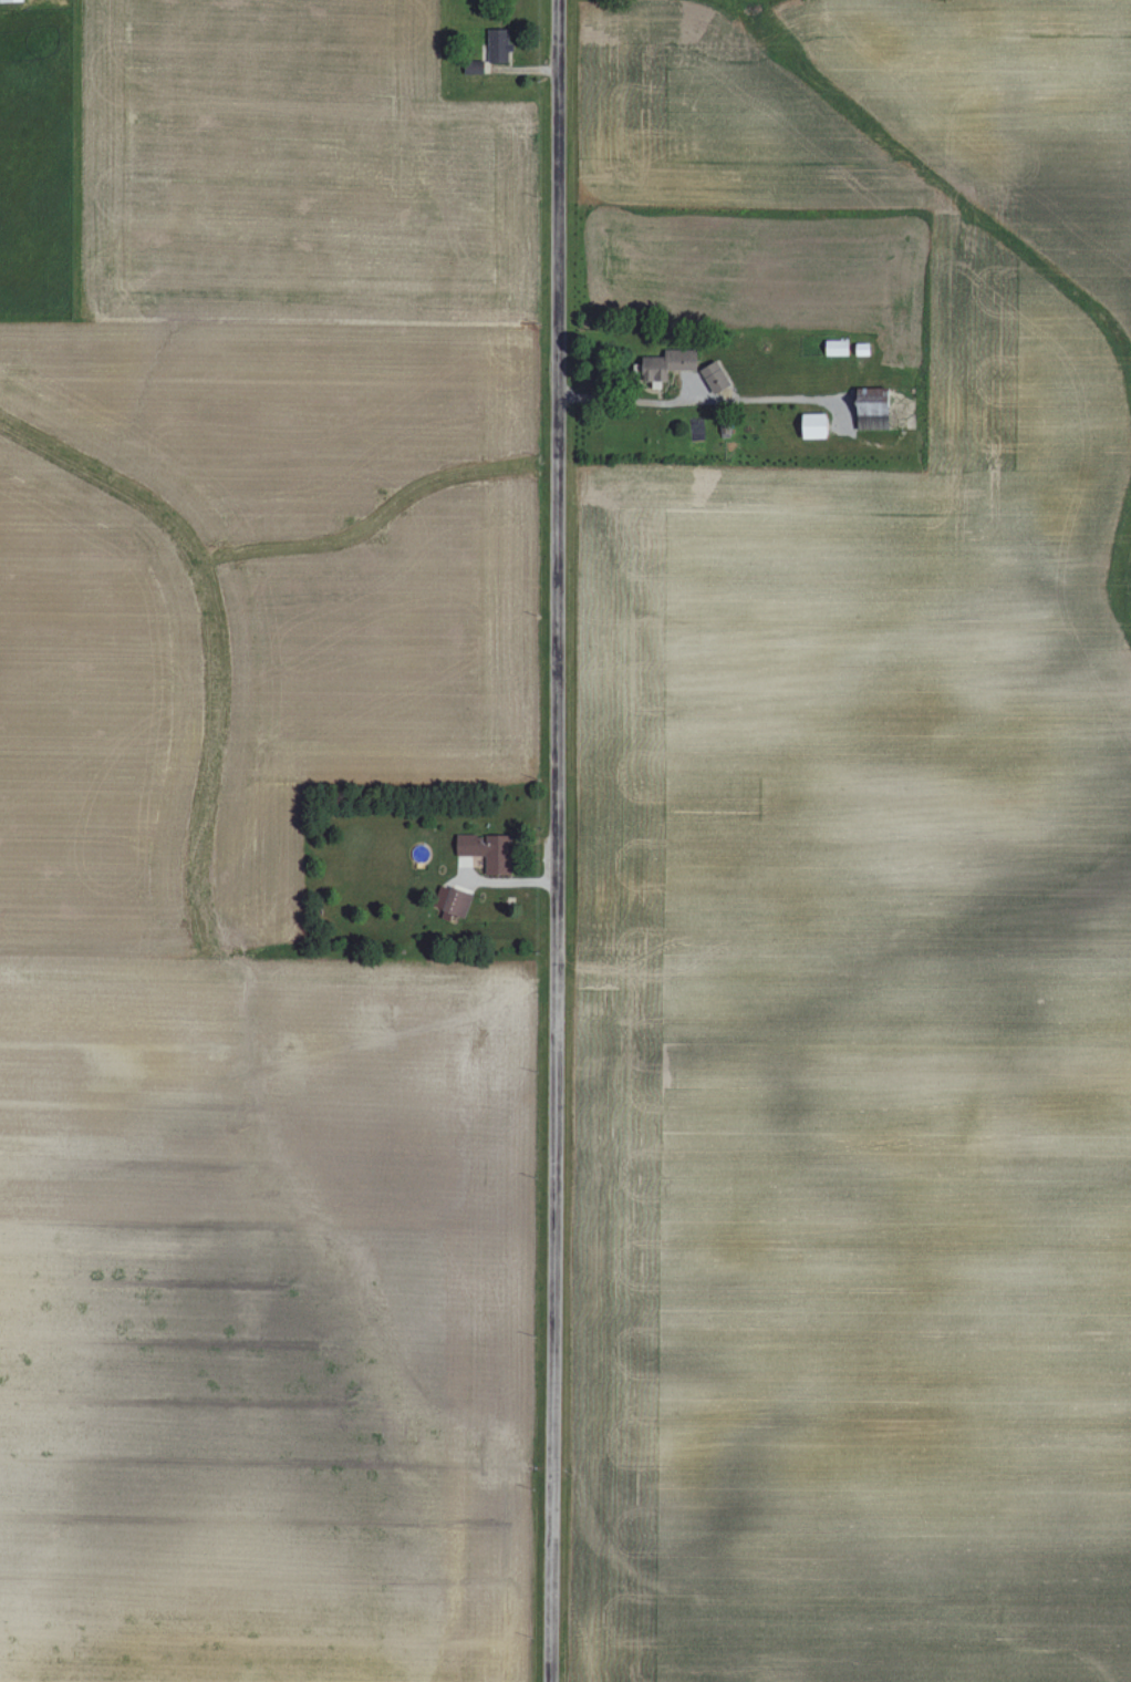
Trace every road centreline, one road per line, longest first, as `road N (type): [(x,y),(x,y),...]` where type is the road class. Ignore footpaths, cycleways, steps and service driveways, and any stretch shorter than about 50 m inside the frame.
road 1 (residential): [(547,1681),(555,0)]

